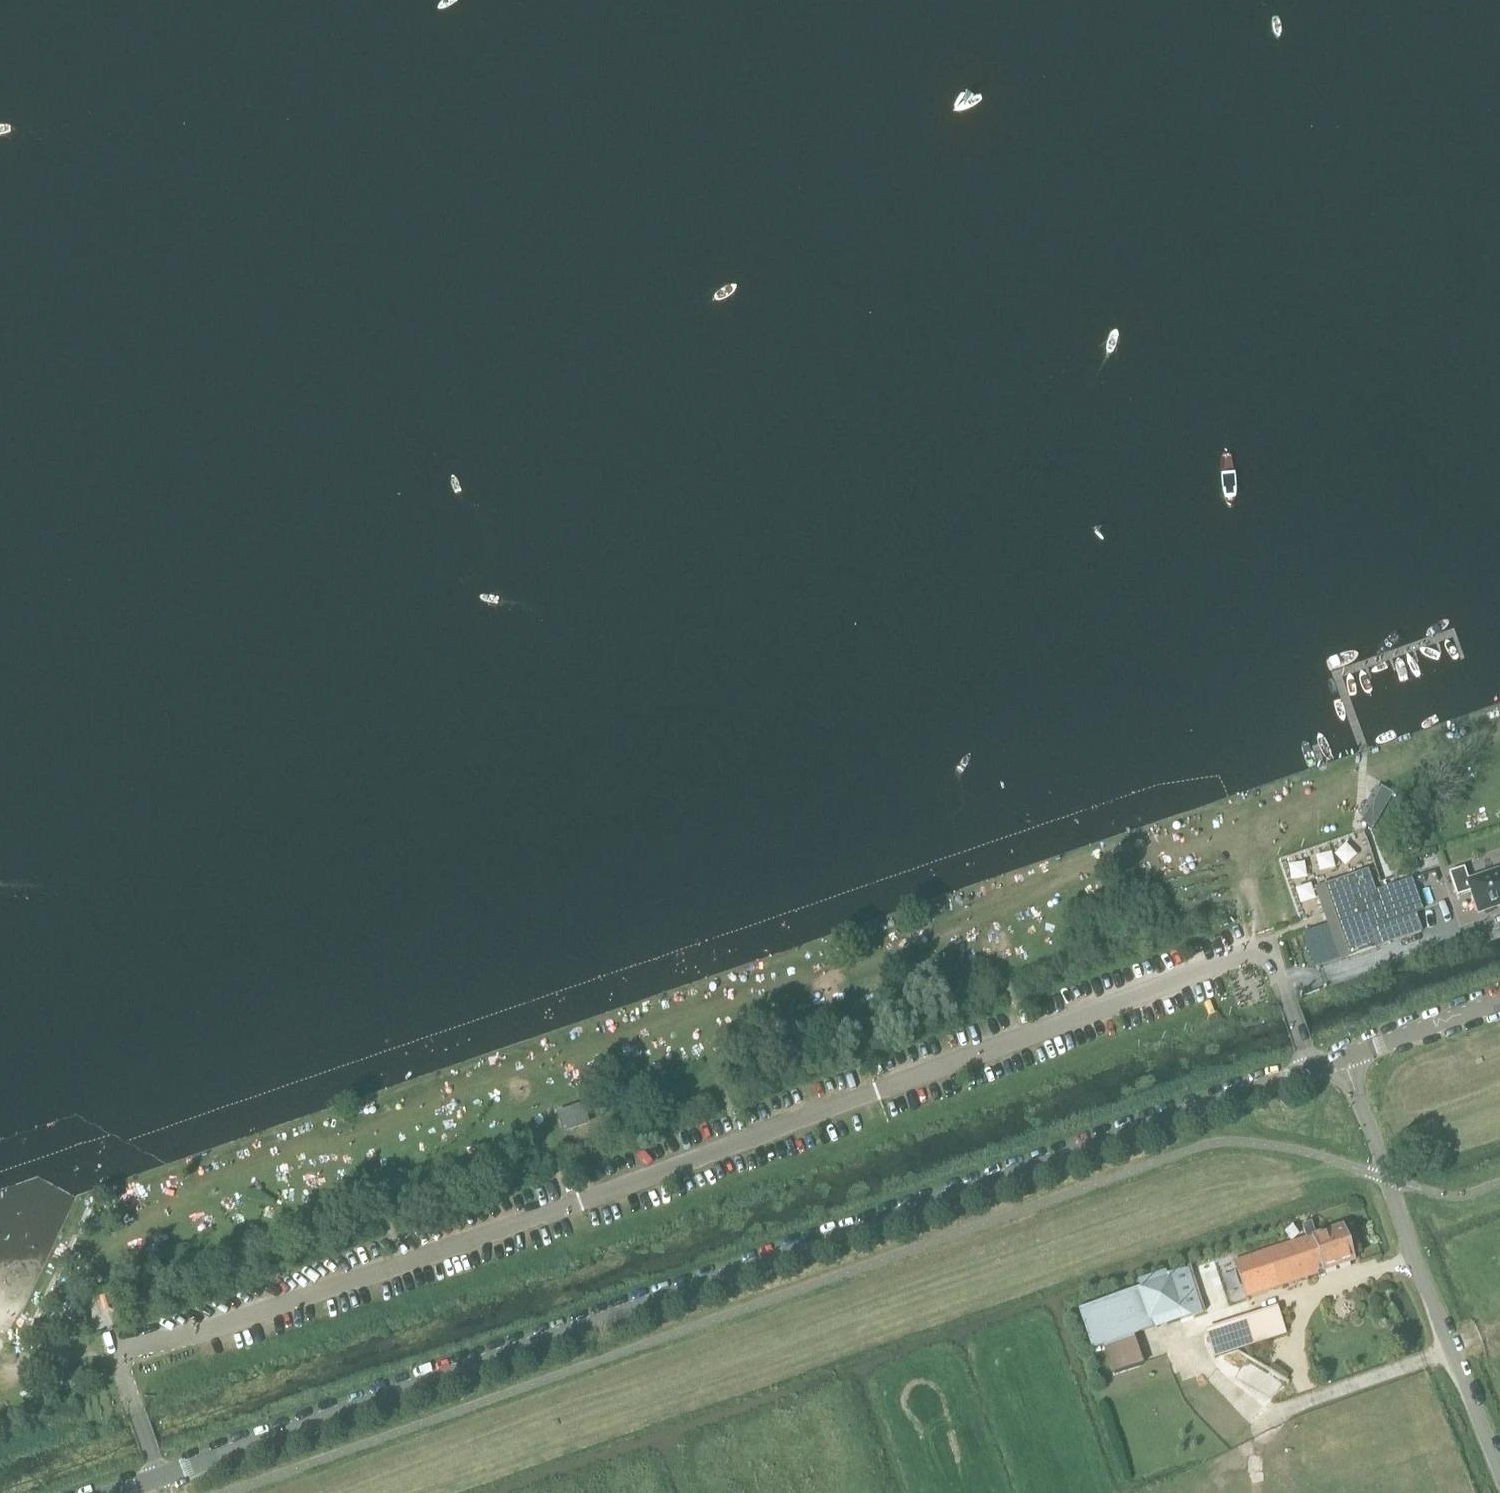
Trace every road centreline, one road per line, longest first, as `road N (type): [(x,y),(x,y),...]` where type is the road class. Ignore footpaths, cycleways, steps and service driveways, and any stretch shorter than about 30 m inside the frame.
road 1 (tertiary): [(1327,1064),(114,1492)]
road 2 (track): [(1267,939),(1263,873),(1238,846),(1191,847),(271,1171),(254,1226)]
road 3 (unclassified): [(1499,1470),(1349,1073),(1327,1064)]
road 4 (tertiary): [(1499,1004),(1327,1064)]

